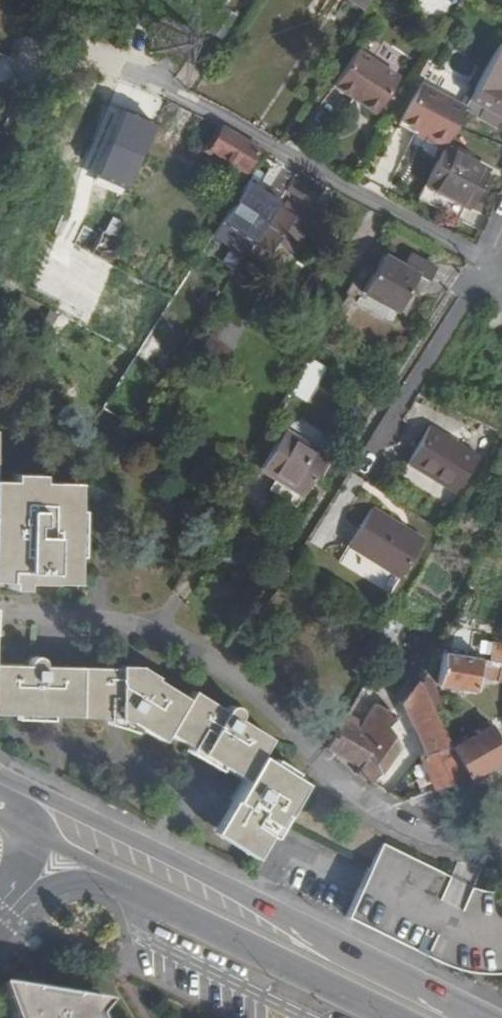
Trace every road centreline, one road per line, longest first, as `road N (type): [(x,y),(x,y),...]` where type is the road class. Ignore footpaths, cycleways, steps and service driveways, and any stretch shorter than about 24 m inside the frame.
road 1 (residential): [(501,849),(443,839),(384,813),(338,780),(276,708),(164,636),(116,621),(0,611)]
road 2 (secondary): [(479,1017),(149,846),(0,779)]
road 3 (secondary): [(143,886),(382,1017)]
road 4 (residential): [(5,916),(67,881),(143,886)]
road 5 (secondary): [(28,831),(143,886)]

